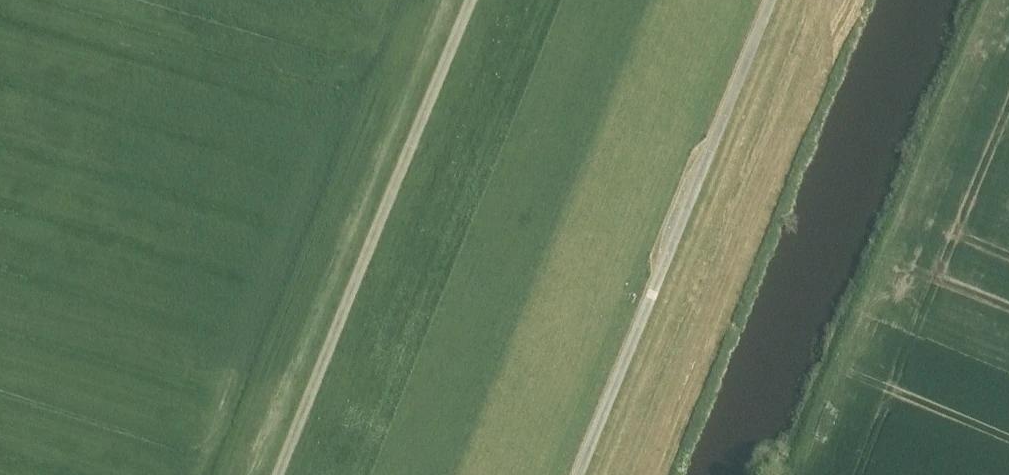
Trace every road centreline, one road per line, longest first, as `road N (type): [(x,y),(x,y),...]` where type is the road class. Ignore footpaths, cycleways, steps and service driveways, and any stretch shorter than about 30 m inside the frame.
road 1 (track): [(778,0),(585,474)]
road 2 (track): [(278,474),(470,0)]

